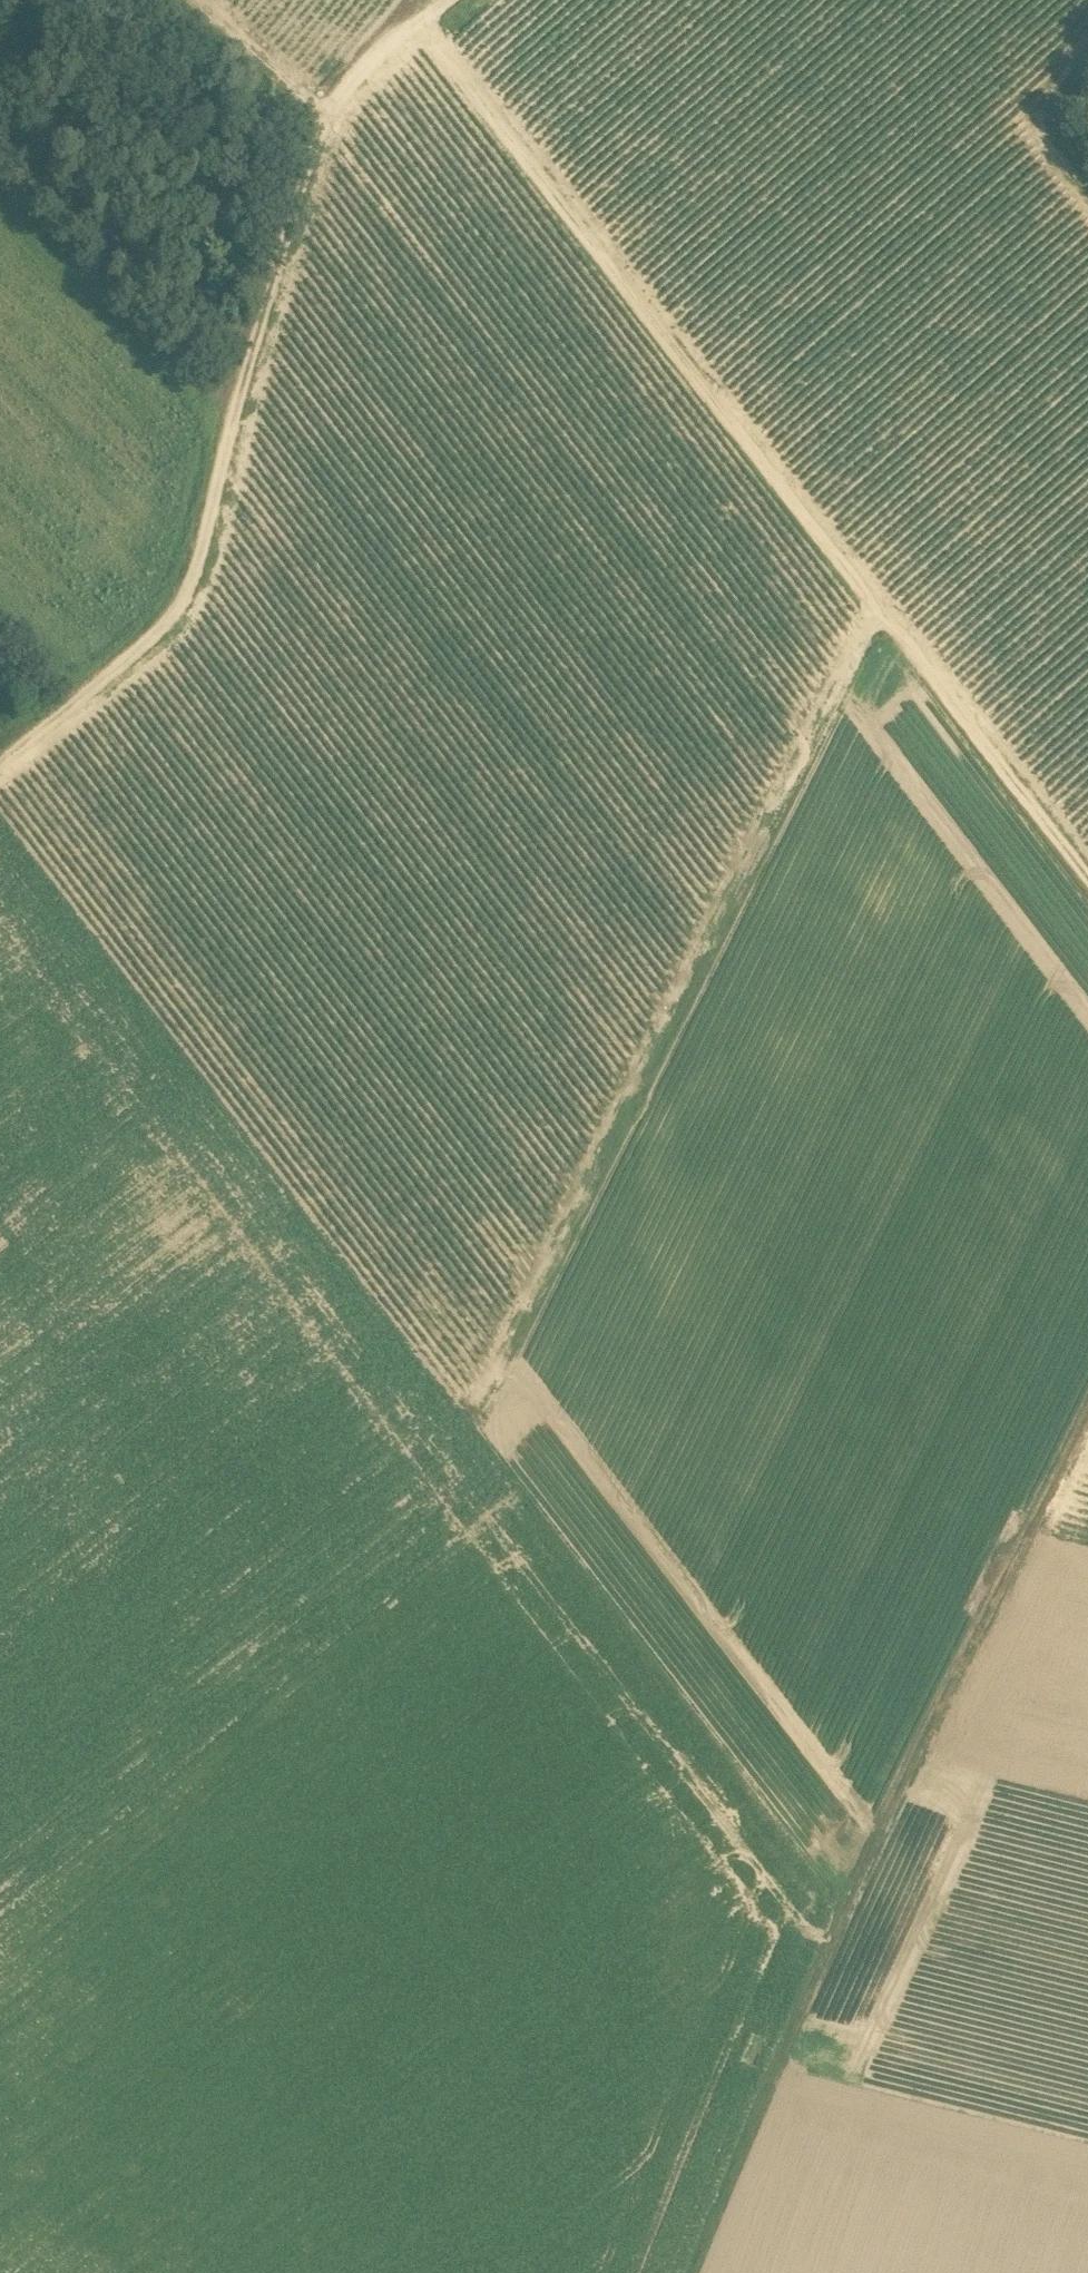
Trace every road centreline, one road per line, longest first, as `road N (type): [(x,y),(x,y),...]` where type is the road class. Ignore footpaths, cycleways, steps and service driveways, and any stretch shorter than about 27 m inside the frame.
road 1 (track): [(1087,1398),(869,1850),(695,2272)]
road 2 (track): [(451,0),(364,67),(316,121),(206,537),(179,601),(0,760)]

